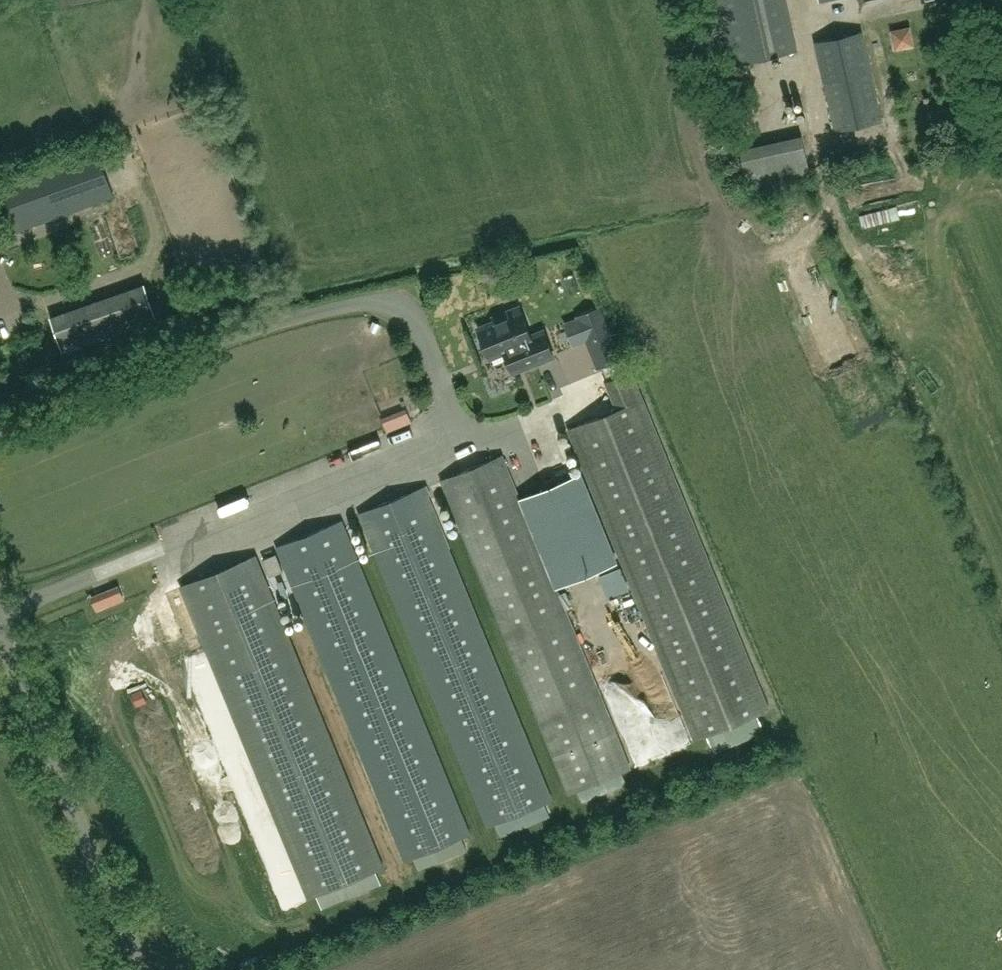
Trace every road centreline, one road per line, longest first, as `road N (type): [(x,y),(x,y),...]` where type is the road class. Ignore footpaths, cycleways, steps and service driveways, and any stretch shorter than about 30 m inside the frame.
road 1 (unclassified): [(164,969),(0,596)]

